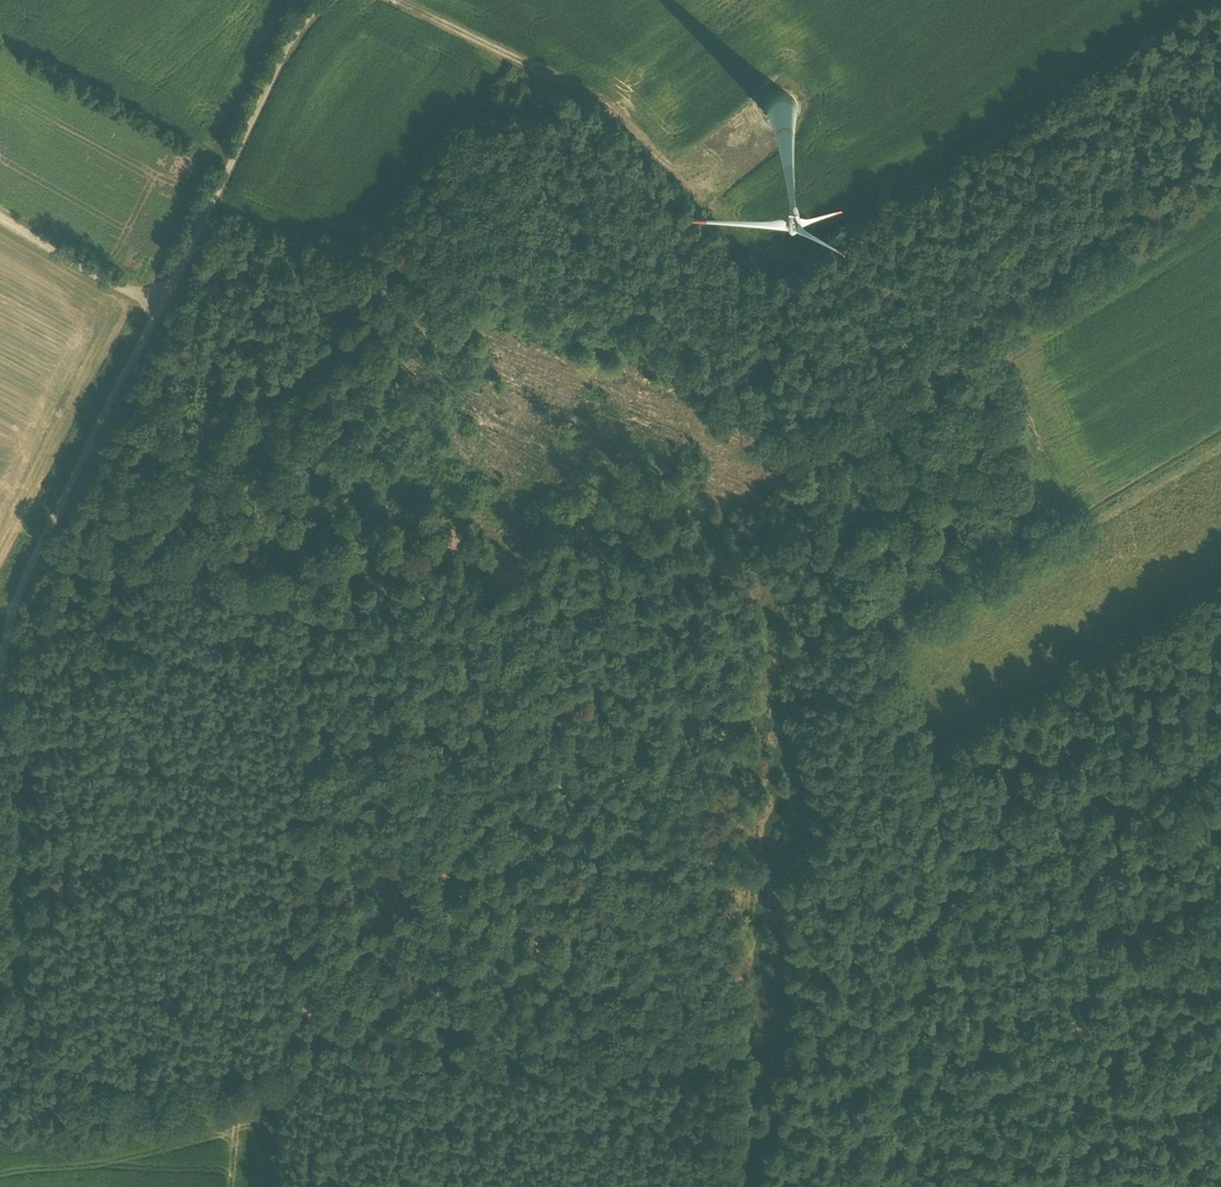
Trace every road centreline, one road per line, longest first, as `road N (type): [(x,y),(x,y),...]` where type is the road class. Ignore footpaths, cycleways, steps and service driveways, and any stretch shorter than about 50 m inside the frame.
road 1 (track): [(235,161),(39,573),(0,729)]
road 2 (unclassified): [(328,0),(304,23),(235,161)]

